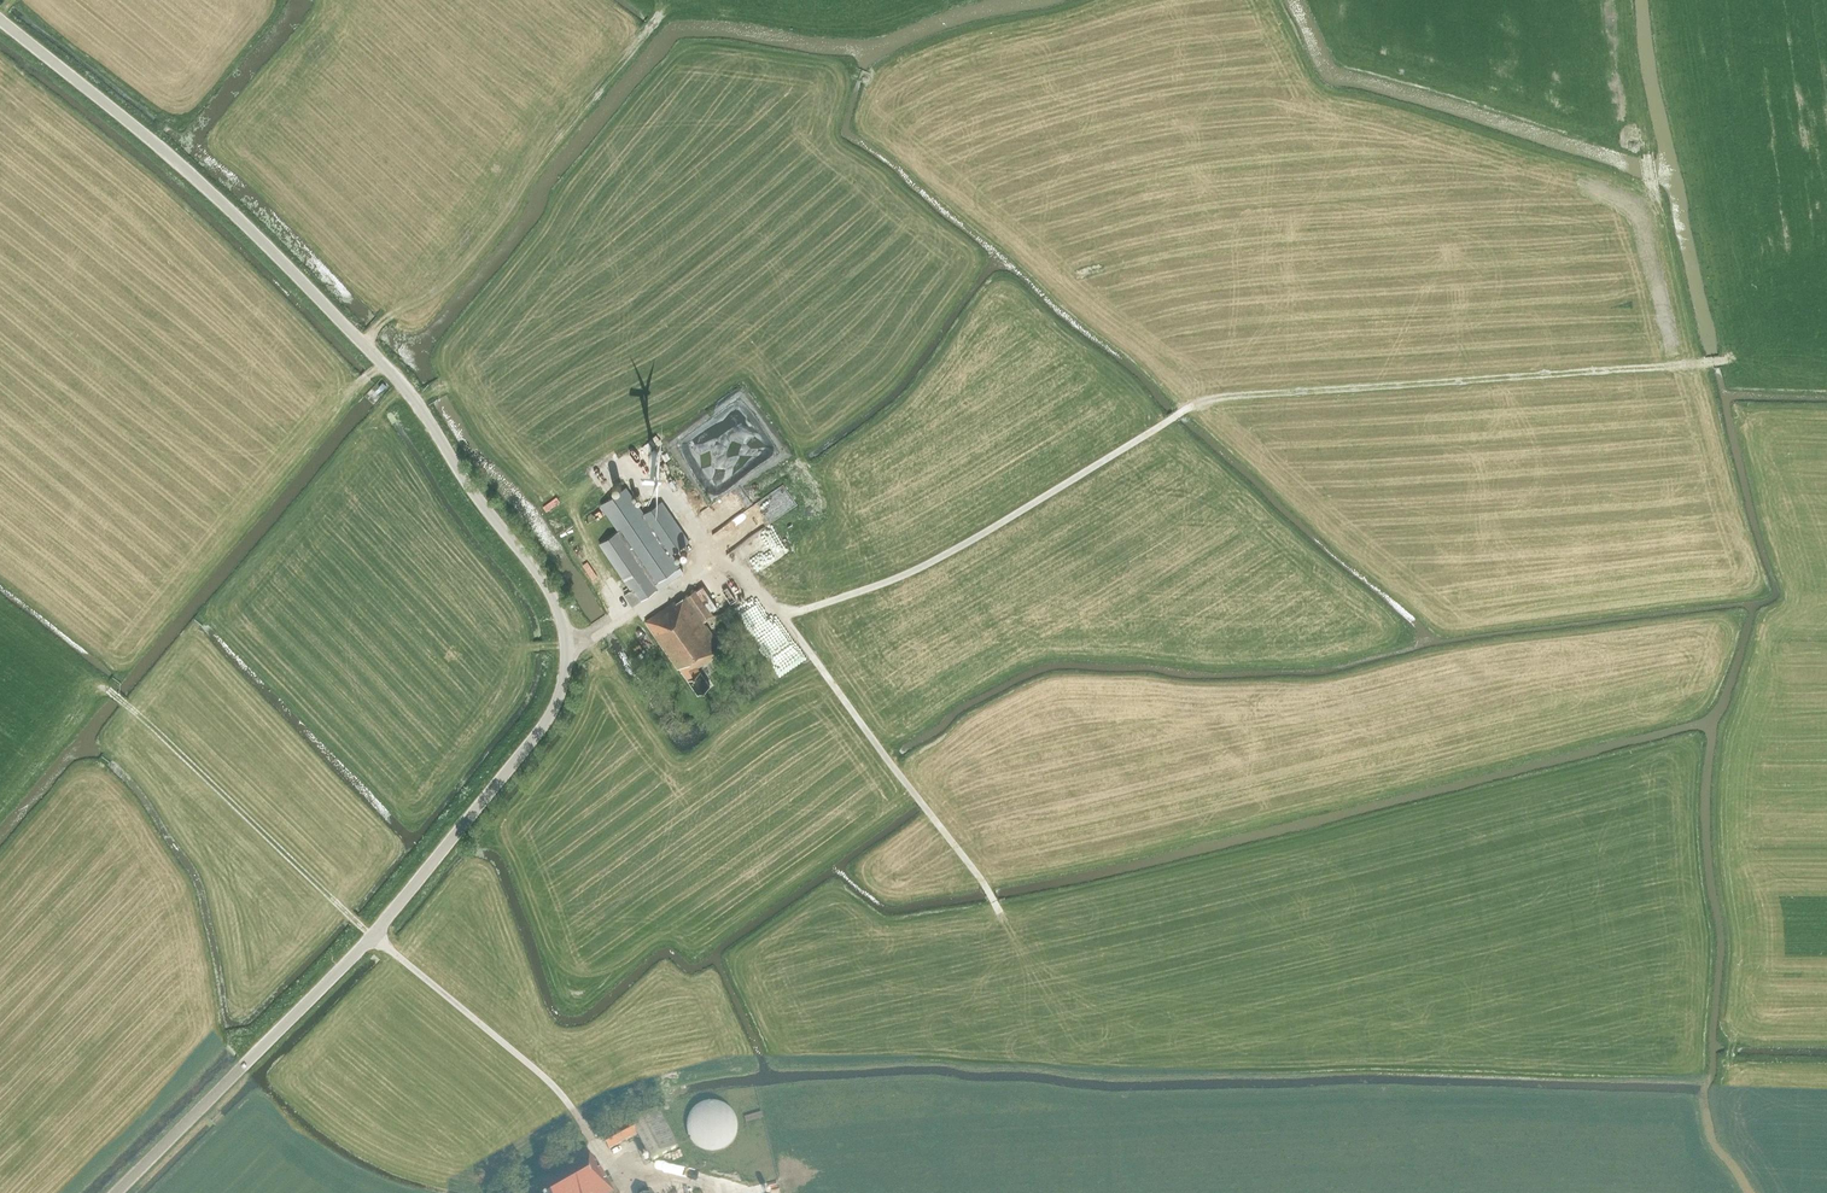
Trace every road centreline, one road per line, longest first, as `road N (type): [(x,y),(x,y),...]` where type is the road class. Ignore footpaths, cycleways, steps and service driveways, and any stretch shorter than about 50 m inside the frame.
road 1 (unclassified): [(116,1192),(373,936),(552,714),(567,645),(547,586),(398,380),(175,159),(0,19)]

